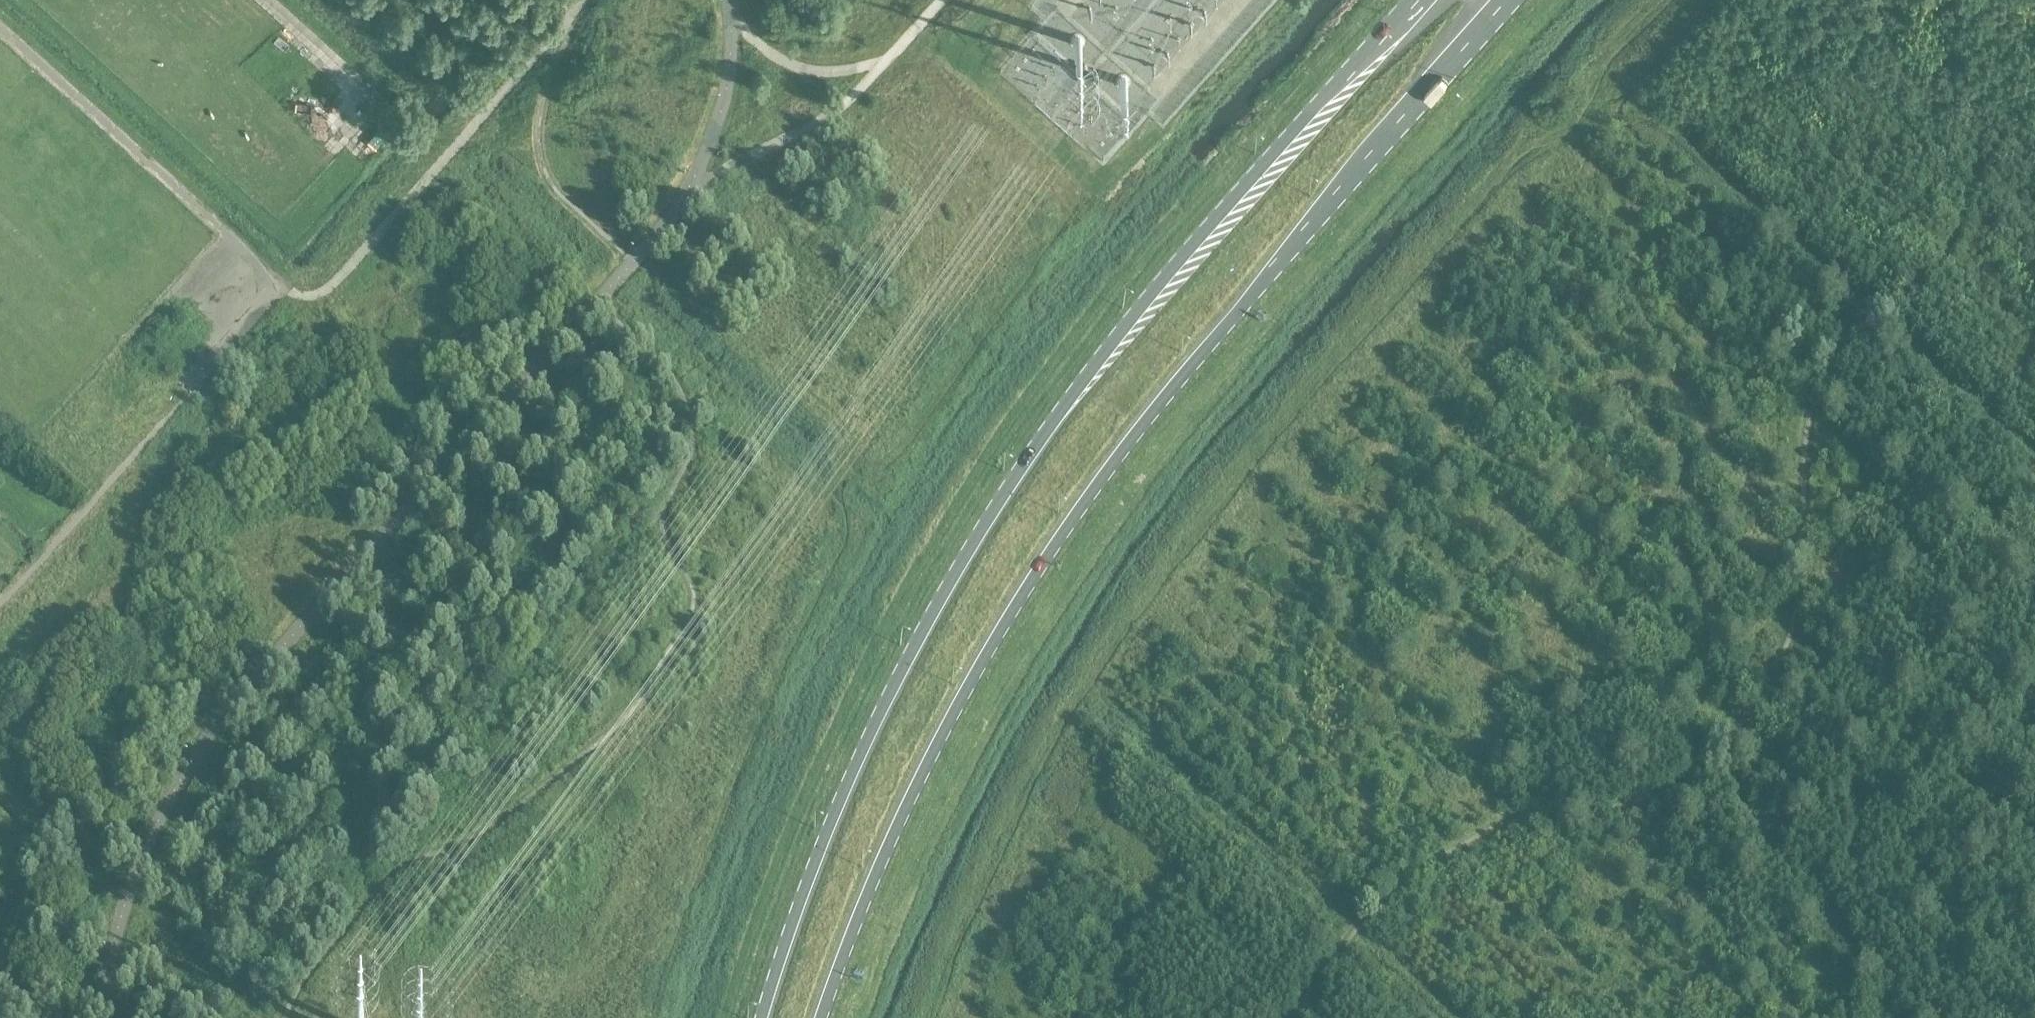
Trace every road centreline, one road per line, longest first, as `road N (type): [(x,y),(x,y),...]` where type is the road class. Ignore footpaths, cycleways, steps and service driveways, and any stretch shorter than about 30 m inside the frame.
road 1 (primary): [(808,1017),(864,865),(972,648),(1039,555),(1522,0)]
road 2 (primary): [(1423,0),(1106,364),(965,559),(854,758),(761,1017)]
road 3 (track): [(283,288),(0,603)]
road 4 (track): [(283,288),(314,299),(331,289),(569,17)]
road 5 (track): [(0,30),(283,288)]
road 6 (track): [(384,102),(270,0)]

